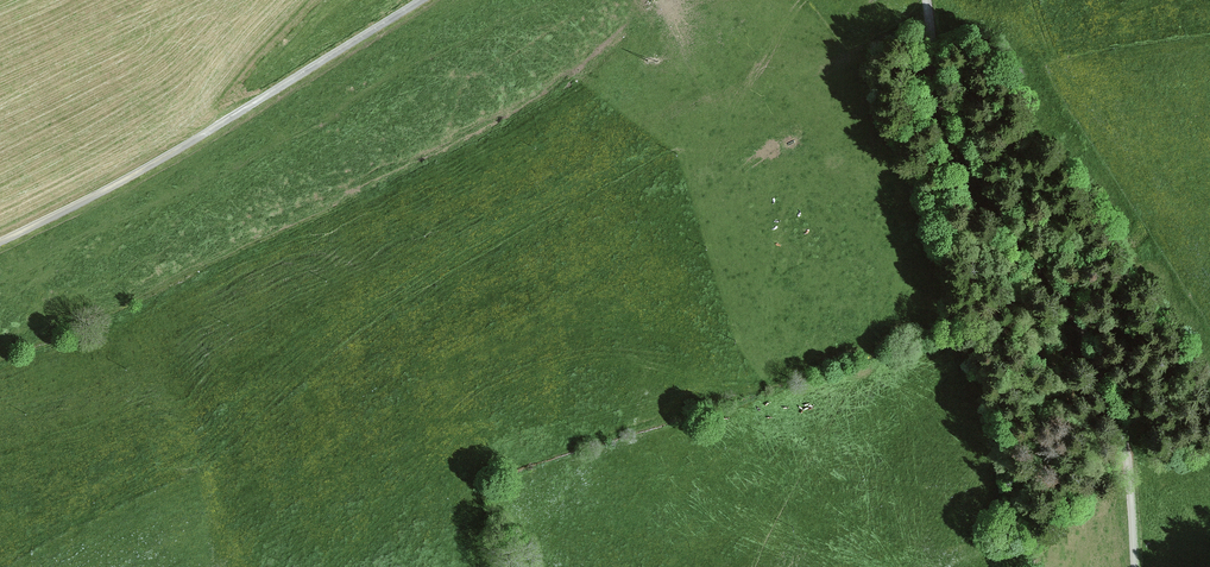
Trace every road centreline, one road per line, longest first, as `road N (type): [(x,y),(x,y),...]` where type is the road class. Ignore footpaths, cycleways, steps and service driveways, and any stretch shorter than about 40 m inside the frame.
road 1 (unclassified): [(1137,566),(1134,497),(1117,410),(1067,300),(981,180),(936,94),(929,0)]
road 2 (unclassified): [(423,0),(194,140),(0,242)]
road 3 (track): [(658,0),(684,47),(728,83),(735,101),(724,232),(751,332),(737,401)]
road 4 (track): [(213,129),(232,89),(316,0)]

